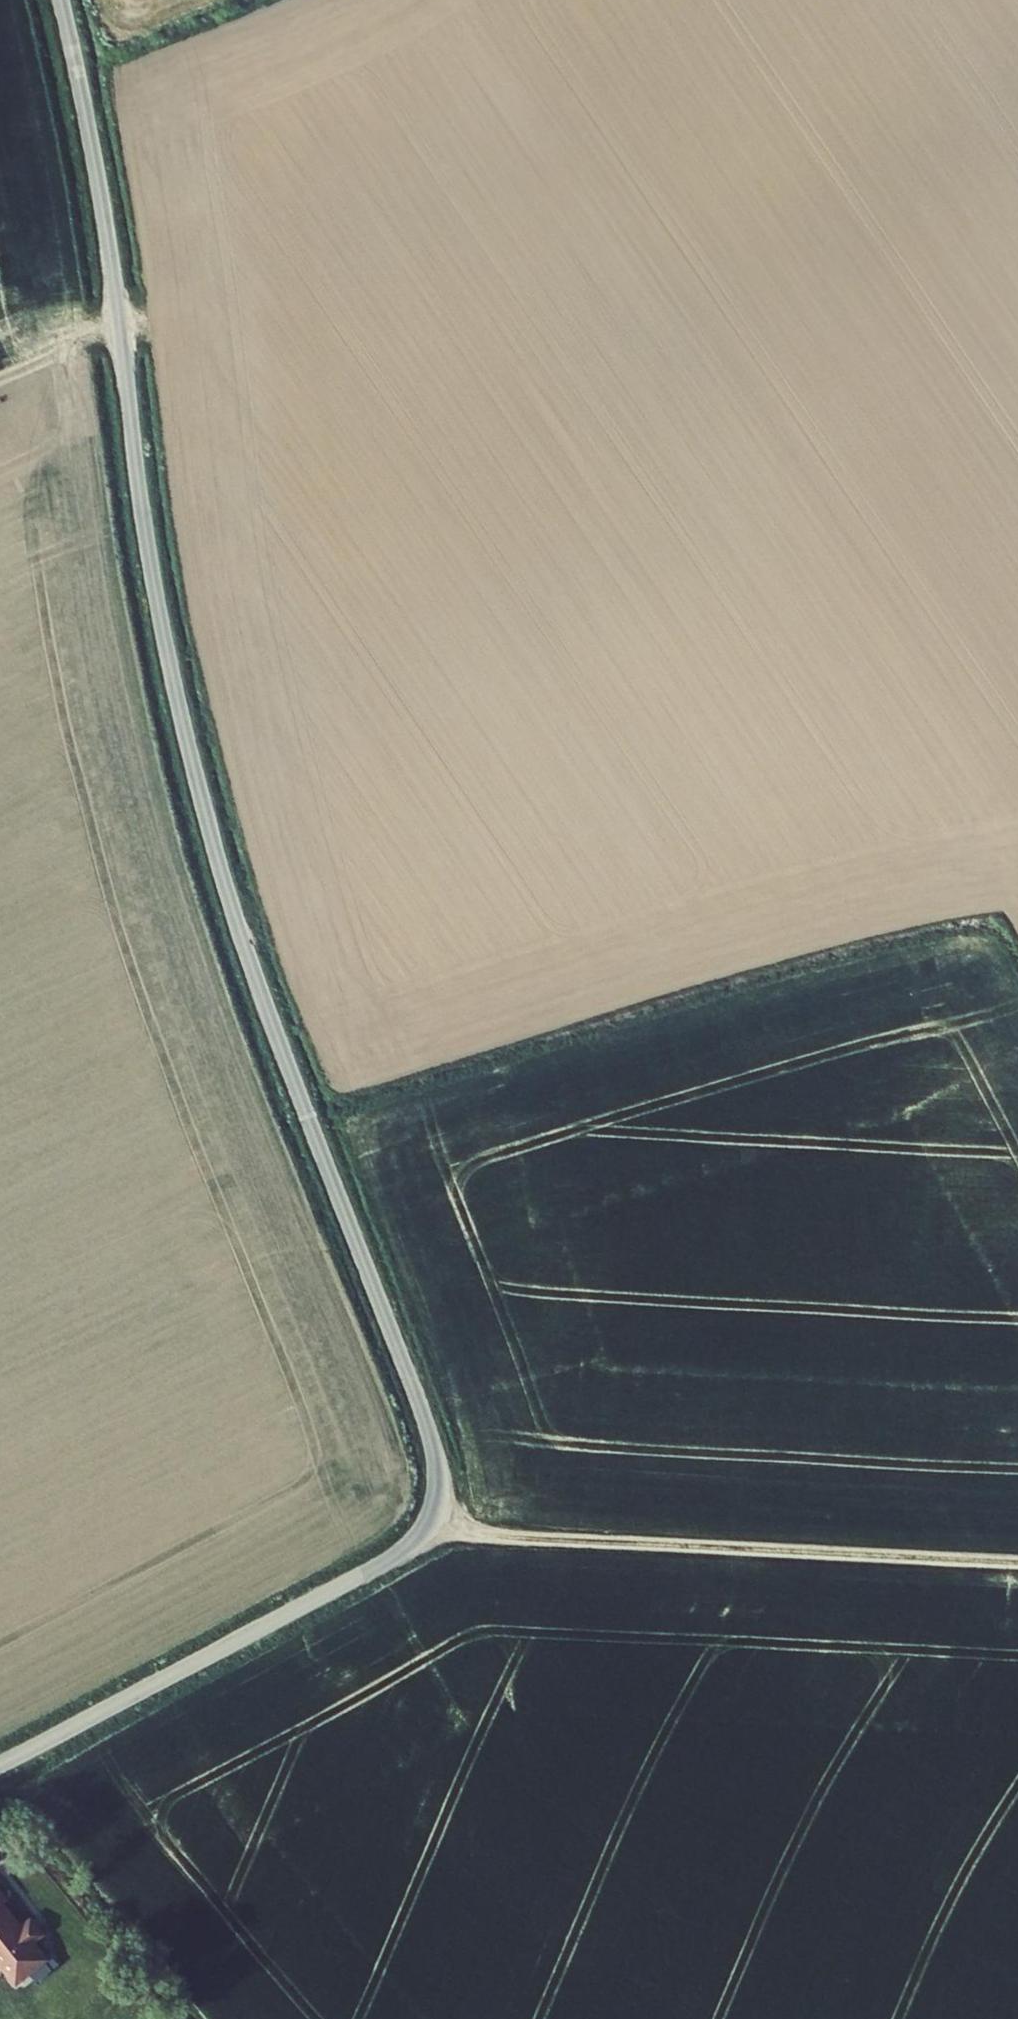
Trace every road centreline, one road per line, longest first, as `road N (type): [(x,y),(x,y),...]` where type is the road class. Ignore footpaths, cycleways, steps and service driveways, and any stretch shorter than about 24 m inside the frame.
road 1 (unclassified): [(0,1766),(387,1562),(424,1528),(436,1475),(422,1411),(253,968),(210,828),(147,546),(108,241),(61,0)]
road 2 (track): [(424,1528),(1017,1566)]

